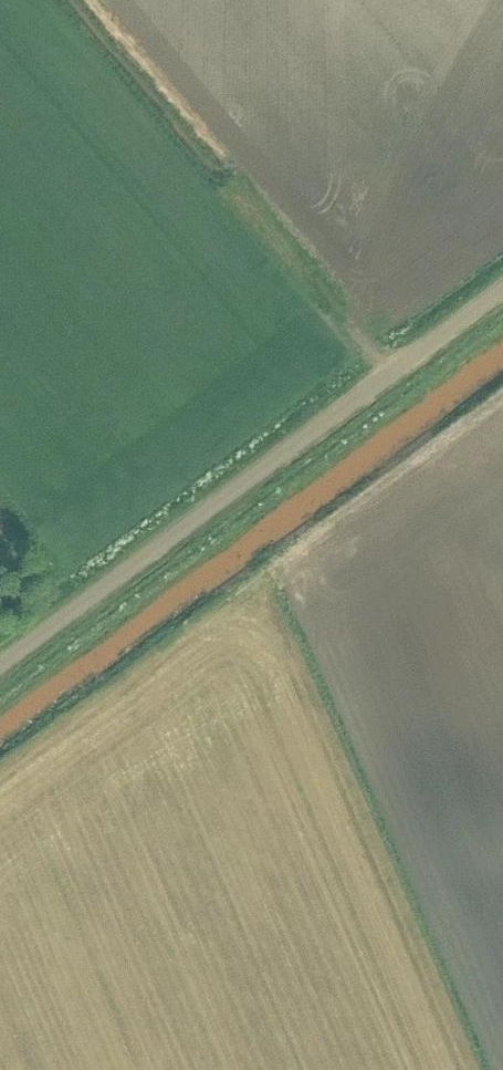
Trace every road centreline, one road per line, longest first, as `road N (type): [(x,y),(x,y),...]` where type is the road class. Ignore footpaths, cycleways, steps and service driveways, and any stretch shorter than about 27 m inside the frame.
road 1 (unclassified): [(0,662),(502,286)]

